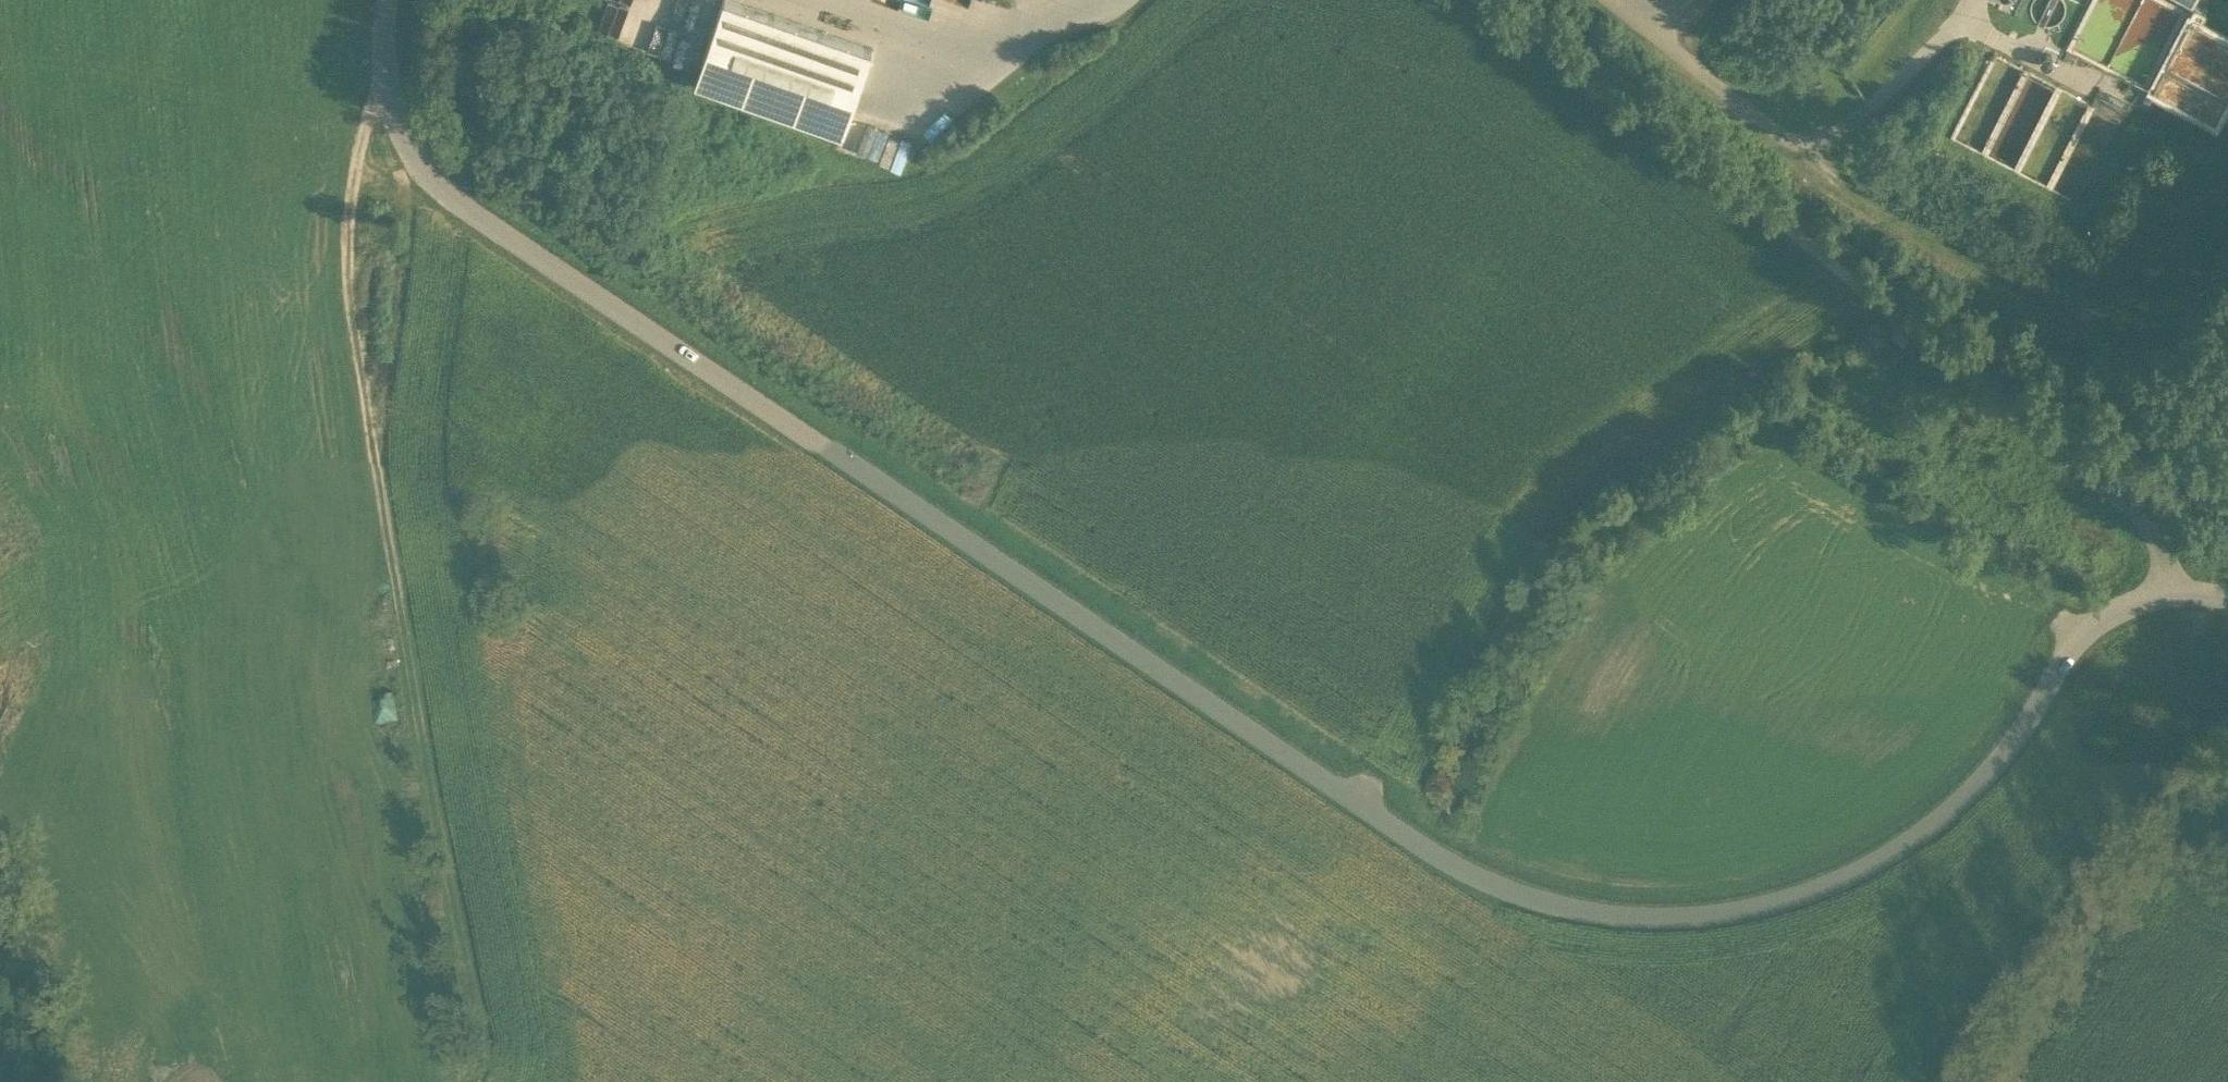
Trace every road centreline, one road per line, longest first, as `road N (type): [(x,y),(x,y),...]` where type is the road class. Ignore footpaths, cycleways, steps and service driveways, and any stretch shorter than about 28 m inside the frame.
road 1 (unclassified): [(388,0),(384,57),(394,109),(416,156),(453,198),(1356,805),(1448,864),(1547,904),(1656,919),(1720,916),(1823,887),(1951,810),(2012,743),(2074,644),(2109,614),(2177,592),(2227,600)]
road 2 (track): [(388,88),(363,132),(348,295),(474,1048)]

